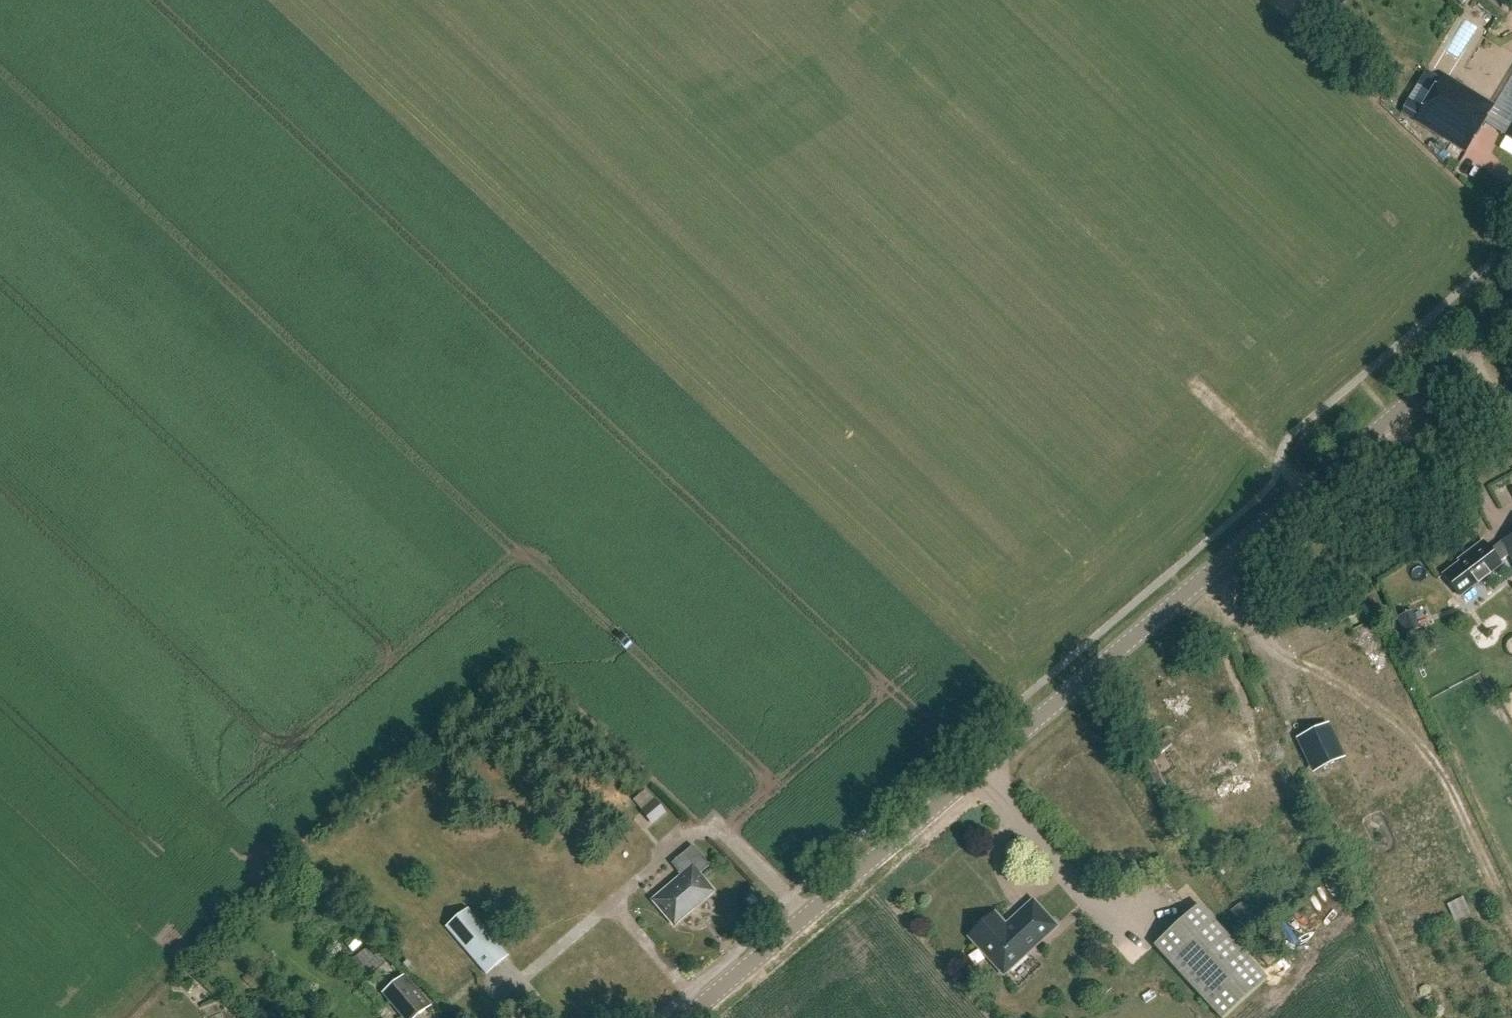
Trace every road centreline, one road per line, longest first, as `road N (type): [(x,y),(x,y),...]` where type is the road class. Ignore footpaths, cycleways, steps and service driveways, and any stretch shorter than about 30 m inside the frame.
road 1 (tertiary): [(685,1017),(1425,390),(1511,306)]

